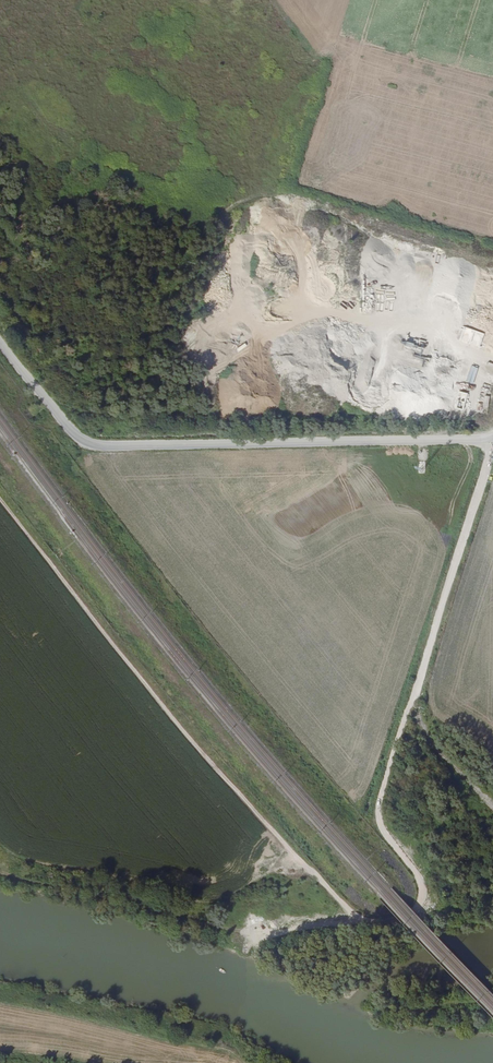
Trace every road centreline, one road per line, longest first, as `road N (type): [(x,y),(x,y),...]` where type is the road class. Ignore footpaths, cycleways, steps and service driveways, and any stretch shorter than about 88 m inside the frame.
road 1 (unclassified): [(492,438),(97,446),(80,440),(0,342)]
road 2 (track): [(309,868),(190,739),(0,499)]
road 3 (track): [(492,445),(415,697),(431,742),(492,804)]
road 4 (track): [(309,868),(364,920),(396,921),(416,908),(418,877),(385,835),(379,804),(415,697)]

